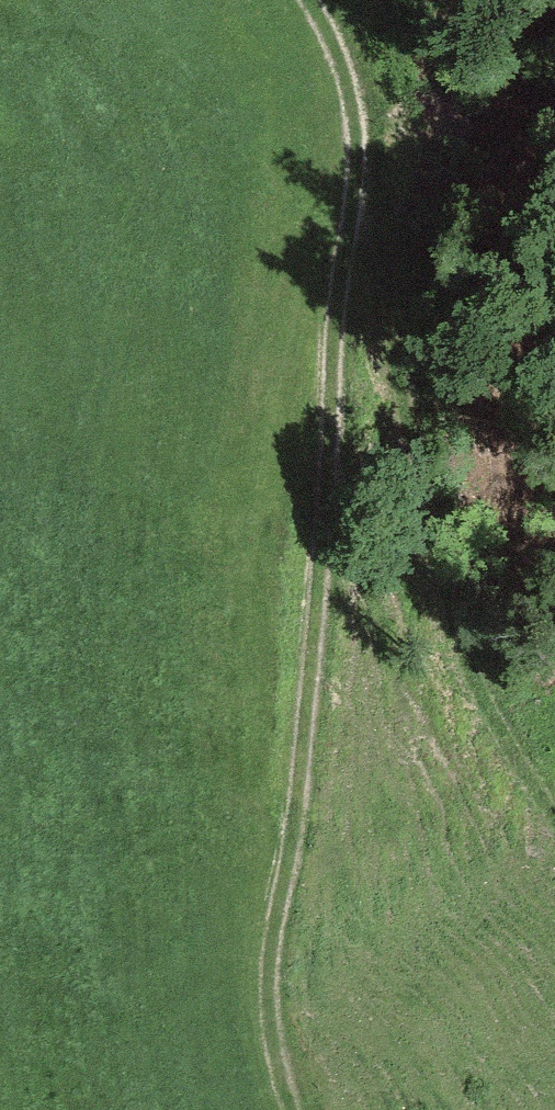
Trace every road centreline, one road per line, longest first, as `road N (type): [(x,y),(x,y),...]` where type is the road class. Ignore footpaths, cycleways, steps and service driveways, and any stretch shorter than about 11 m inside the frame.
road 1 (track): [(287,1104),(270,1009),(274,947),(294,865),(312,709),(338,286),(374,142),(336,25),(313,0)]
road 2 (track): [(374,142),(427,524),(491,718),(554,808)]

